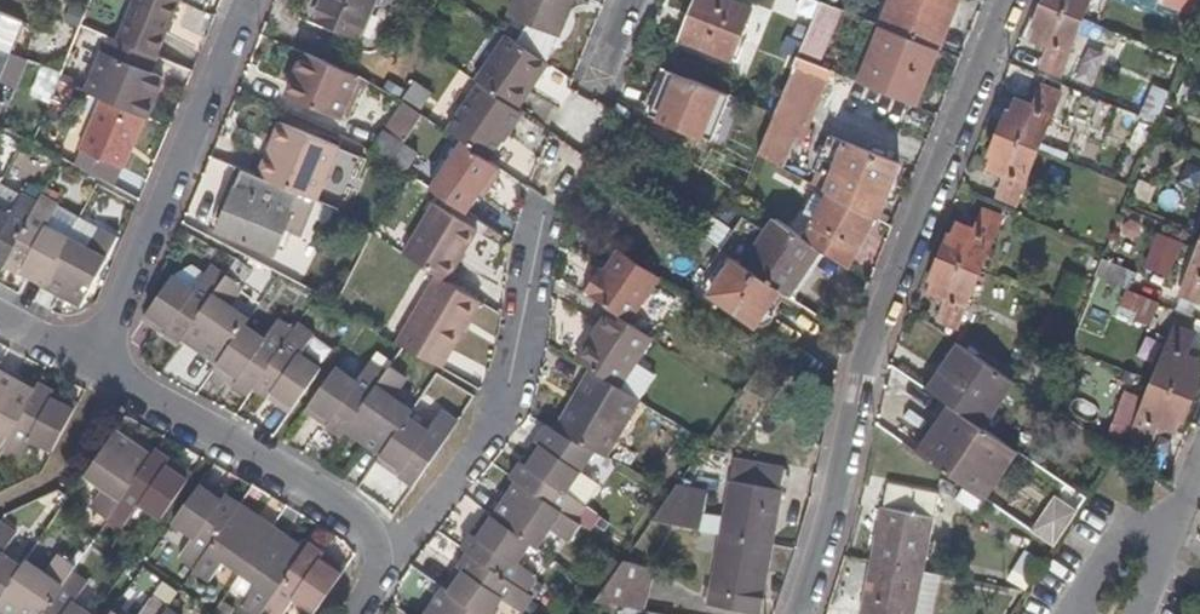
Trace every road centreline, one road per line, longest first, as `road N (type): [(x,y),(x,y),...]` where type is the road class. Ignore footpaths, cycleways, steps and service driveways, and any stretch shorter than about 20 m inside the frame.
road 1 (residential): [(1013,0),(884,304),(805,613)]
road 2 (residential): [(360,613),(375,590),(378,555),(372,531),(350,507),(99,363)]
road 3 (residential): [(99,363),(250,0)]

